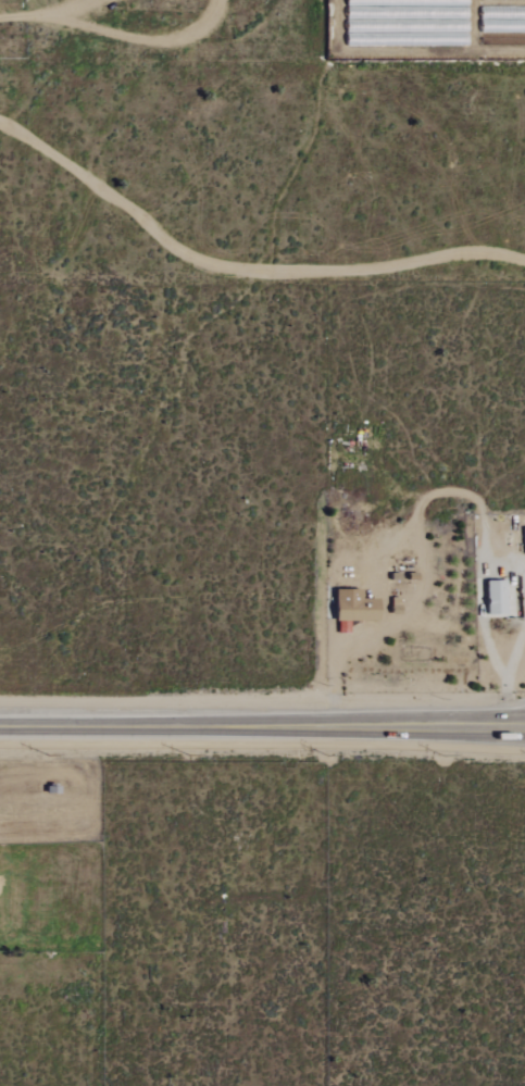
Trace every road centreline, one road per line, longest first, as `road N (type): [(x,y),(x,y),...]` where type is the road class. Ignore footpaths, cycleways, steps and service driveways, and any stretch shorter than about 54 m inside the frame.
road 1 (secondary): [(0,728),(524,728)]

